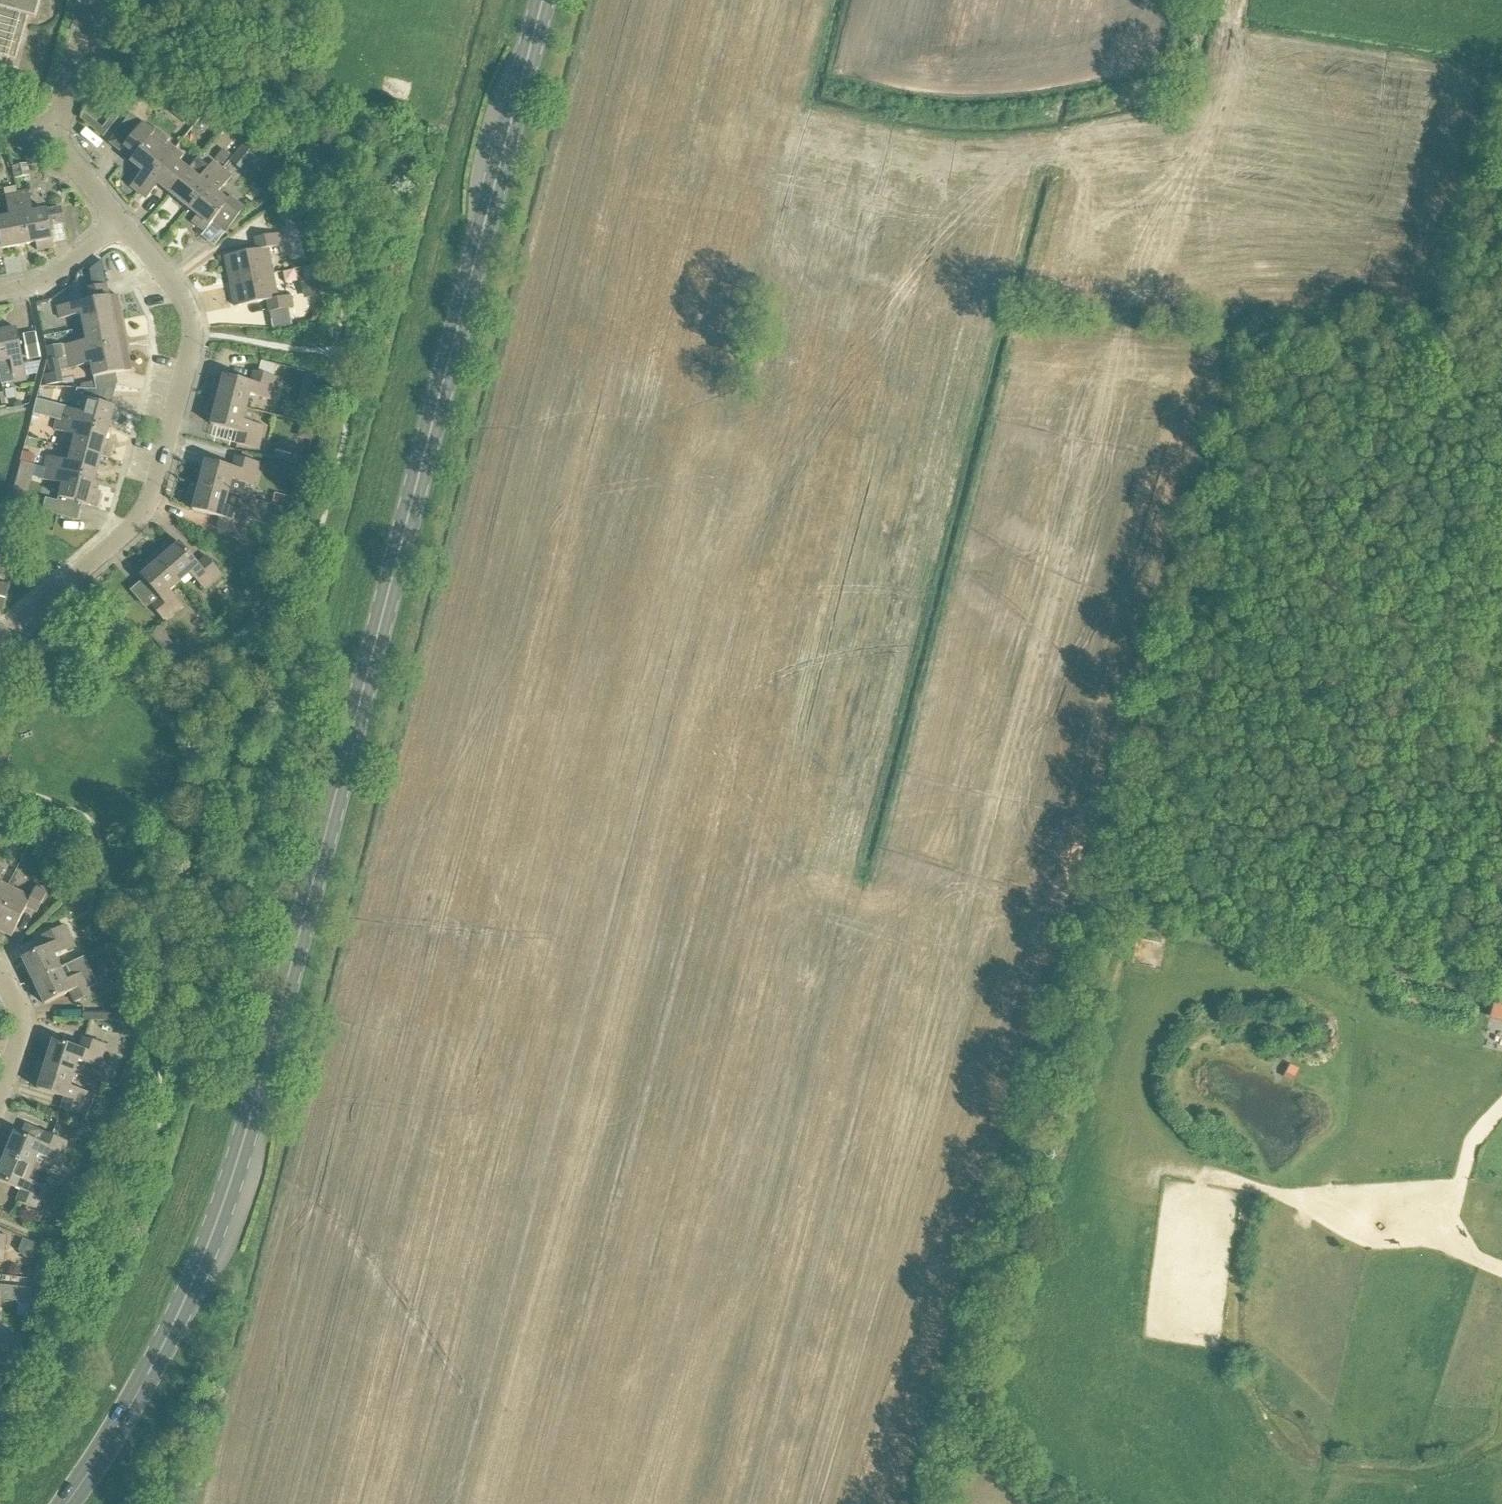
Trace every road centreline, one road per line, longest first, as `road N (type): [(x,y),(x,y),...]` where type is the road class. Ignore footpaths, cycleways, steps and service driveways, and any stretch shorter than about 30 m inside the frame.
road 1 (primary): [(67,1503),(165,1343),(233,1178),(543,0)]
road 2 (residential): [(119,221),(195,316),(199,334),(160,496),(144,521),(0,644)]
road 3 (residential): [(58,145),(91,16),(87,0)]
road 4 (residential): [(0,294),(20,293),(119,221)]
road 5 (residential): [(0,973),(24,1029),(0,1101)]

